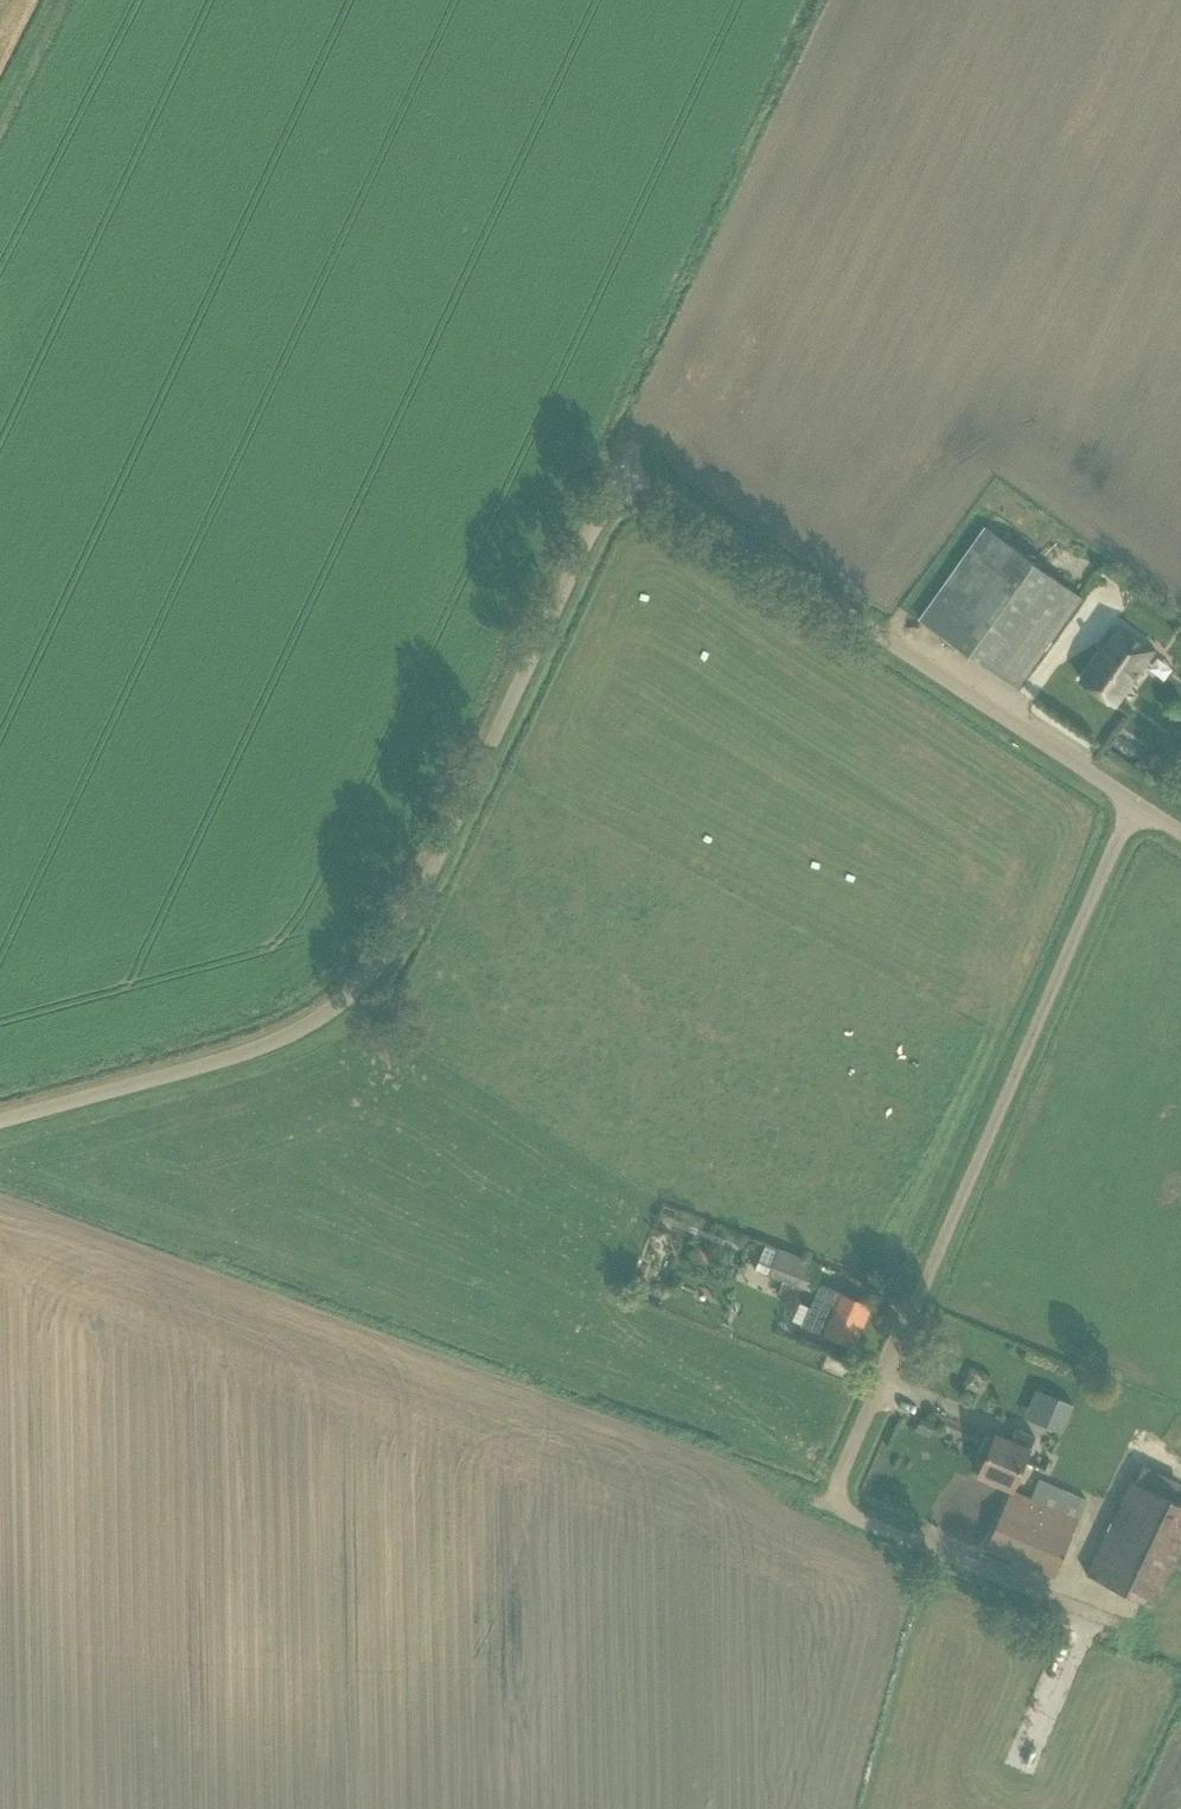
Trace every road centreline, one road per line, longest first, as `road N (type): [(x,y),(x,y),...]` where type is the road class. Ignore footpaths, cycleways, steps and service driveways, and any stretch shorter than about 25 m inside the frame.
road 1 (unclassified): [(0,1120),(270,1044),(347,1000),(404,927),(619,491),(641,486),(668,498),(1135,801)]
road 2 (unclassified): [(1111,1621),(837,1511),(832,1496),(1135,801)]

